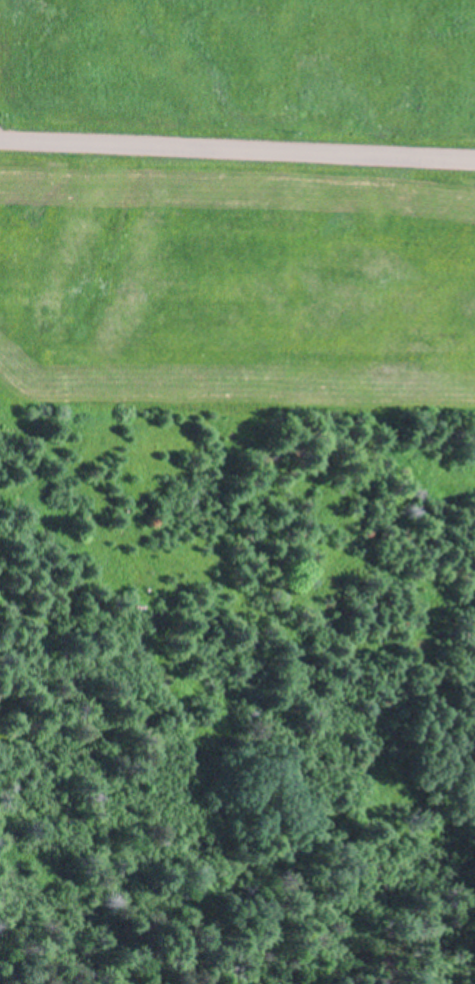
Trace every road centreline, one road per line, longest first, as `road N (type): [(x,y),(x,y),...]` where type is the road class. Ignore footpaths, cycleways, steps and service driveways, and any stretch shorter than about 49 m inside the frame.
road 1 (residential): [(0,140),(474,163)]

